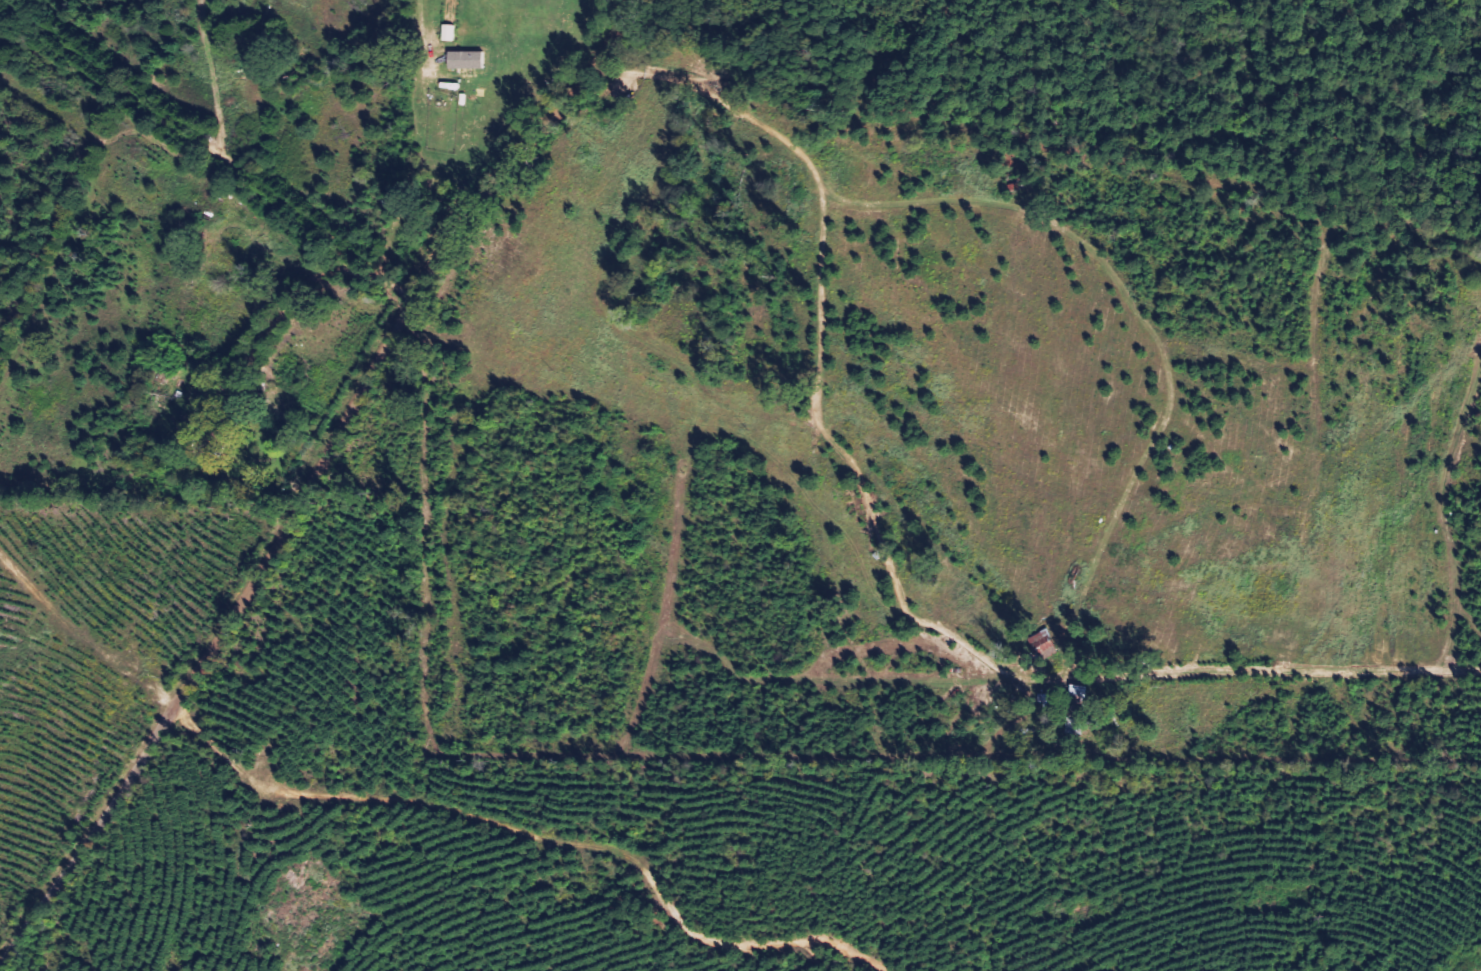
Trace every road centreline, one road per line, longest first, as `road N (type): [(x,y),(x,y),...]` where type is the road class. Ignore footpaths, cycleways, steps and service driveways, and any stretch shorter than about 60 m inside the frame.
road 1 (residential): [(0,969),(470,251),(586,104),(644,0)]

